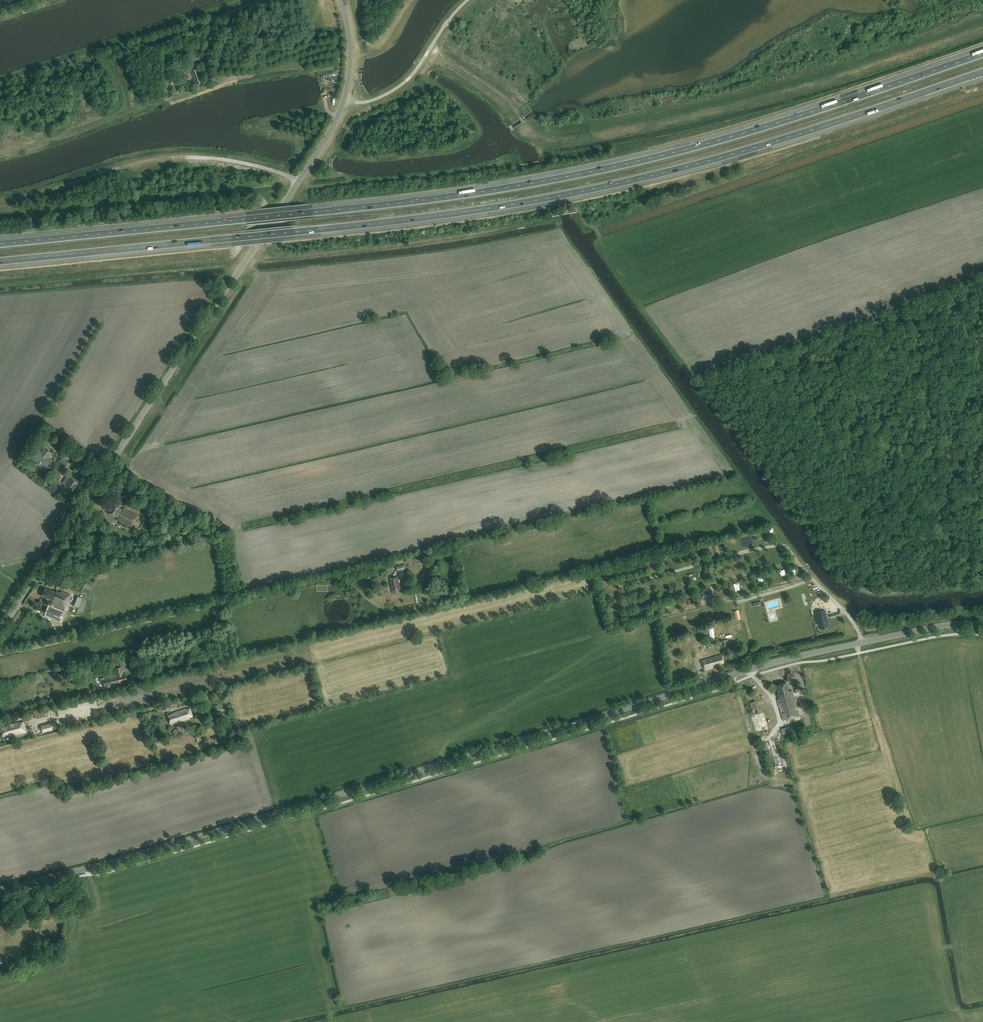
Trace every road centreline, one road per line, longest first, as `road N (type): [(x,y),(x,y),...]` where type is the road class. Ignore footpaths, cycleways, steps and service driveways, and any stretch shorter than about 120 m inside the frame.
road 1 (secondary): [(0,890),(804,656),(982,625)]
road 2 (motorway): [(982,51),(764,126),(560,178),(373,206),(0,243)]
road 3 (motorway): [(0,261),(534,202),(694,166),(982,71)]
road 4 (tertiary): [(257,244),(0,630)]
road 5 (track): [(596,227),(571,209),(479,233),(246,261)]
road 6 (track): [(621,586),(624,604),(791,562)]
road 7 (tertiary): [(257,244),(344,99)]
road 8 (unclassified): [(344,99),(368,101),(400,86),(468,0)]
road 9 (track): [(596,227),(746,173)]

